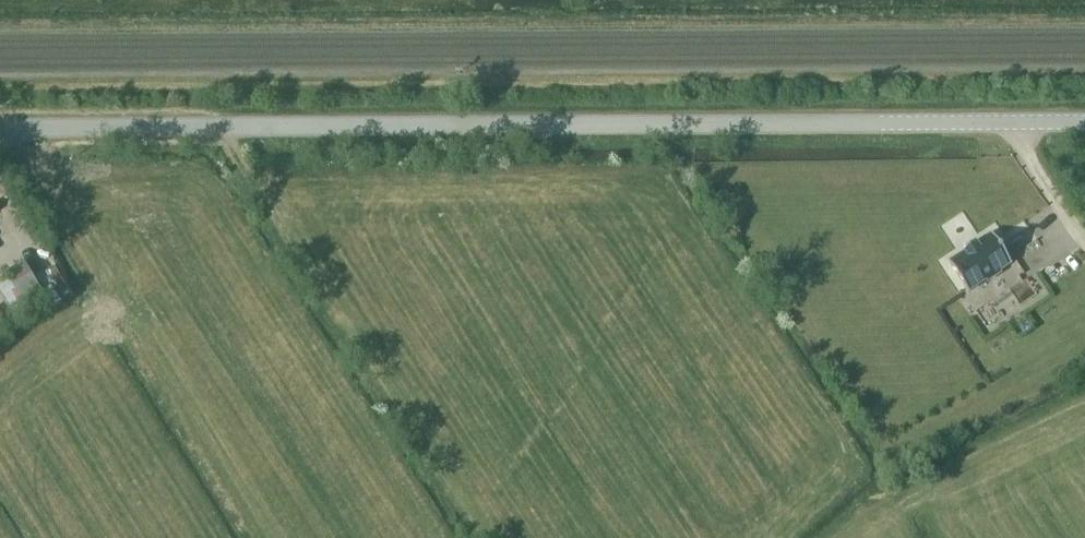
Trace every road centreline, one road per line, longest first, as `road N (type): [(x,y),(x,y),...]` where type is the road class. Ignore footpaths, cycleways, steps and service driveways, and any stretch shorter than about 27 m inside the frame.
road 1 (tertiary): [(1084,123),(0,127)]

